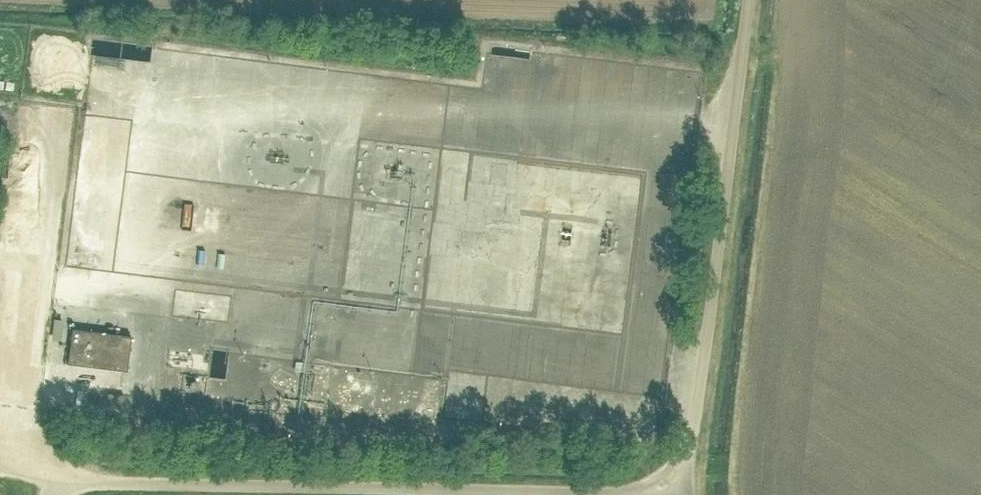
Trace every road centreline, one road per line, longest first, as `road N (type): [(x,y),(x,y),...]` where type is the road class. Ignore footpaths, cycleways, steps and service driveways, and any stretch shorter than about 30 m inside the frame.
road 1 (unclassified): [(685,494),(107,483)]
road 2 (unclassified): [(750,0),(685,494)]

